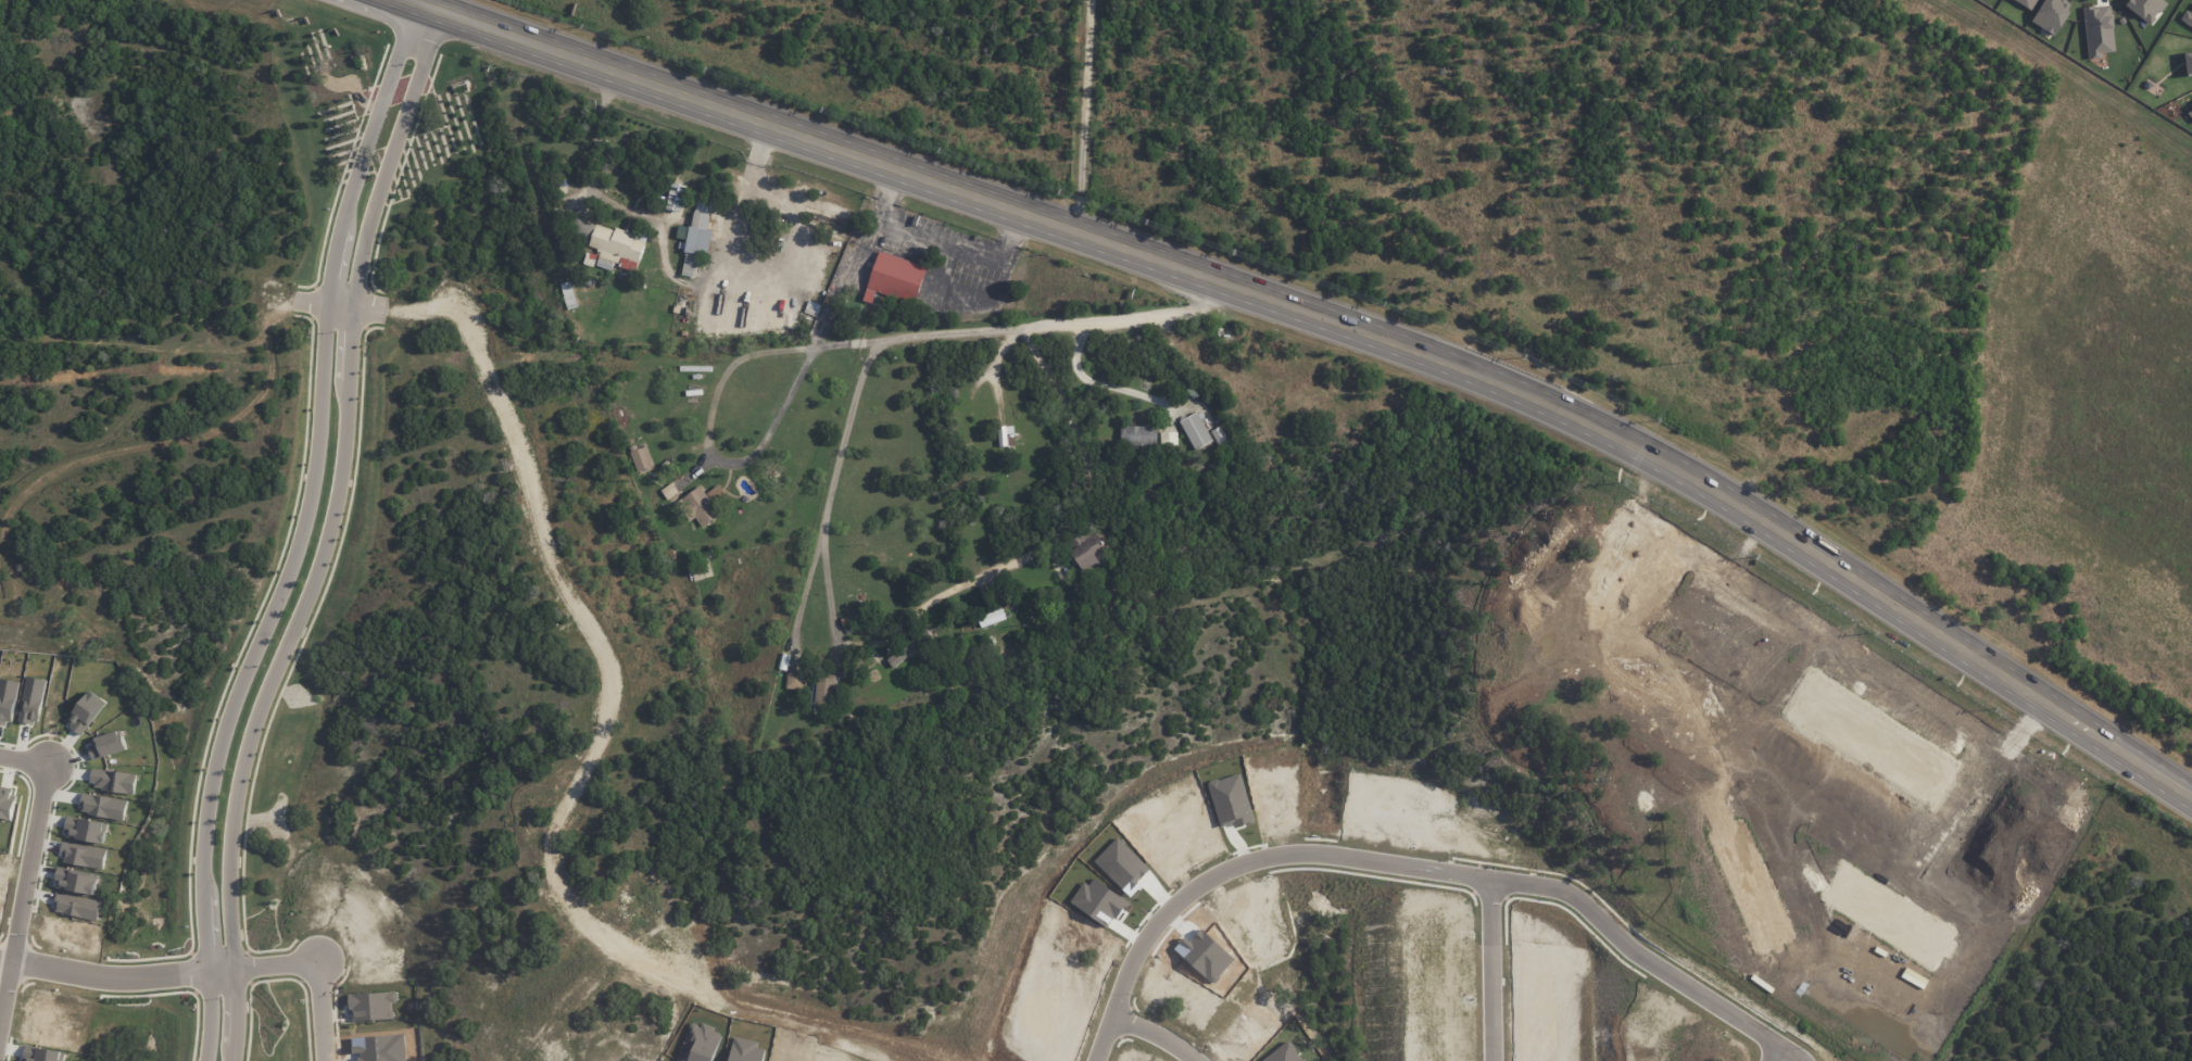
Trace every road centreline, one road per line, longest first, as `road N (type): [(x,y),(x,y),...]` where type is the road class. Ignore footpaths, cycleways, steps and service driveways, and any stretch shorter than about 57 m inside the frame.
road 1 (primary): [(2191,797),(1685,478),(1530,399),(404,0)]
road 2 (residential): [(417,4),(340,215),(304,513),(212,770),(202,838),(204,1060)]
road 3 (residential): [(234,1060),(230,874),(244,756),(336,492),(367,233),(440,12)]
road 4 (residential): [(354,308),(467,320),(461,358),(486,492),(552,599),(580,687),(592,767),(554,868),(554,945),(571,1014),(612,1060)]
road 5 (residential): [(1786,1060),(1765,1036),(1639,952),(1571,893),(1327,851),(1268,855),(1205,880),(1161,913),(1135,953),(1093,1060)]
road 6 (residential): [(327,305),(225,289),(199,387),(176,430),(146,463),(99,492),(51,508),(0,509)]
road 7 (residential): [(592,767),(739,808),(916,809)]
road 8 (residential): [(0,1031),(48,763),(0,755)]
road 9 (residential): [(237,970),(123,980),(0,958)]
road 10 (residential): [(1497,876),(1491,1060)]
road 11 (residential): [(326,1060),(319,962),(237,970)]

